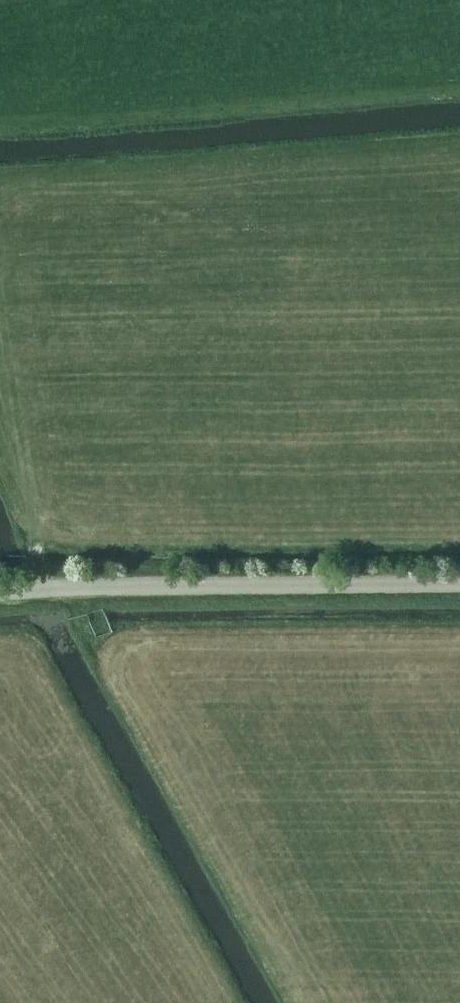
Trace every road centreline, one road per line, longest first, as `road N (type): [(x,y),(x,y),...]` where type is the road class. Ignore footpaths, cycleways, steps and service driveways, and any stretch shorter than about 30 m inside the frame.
road 1 (unclassified): [(0,591),(459,582)]

